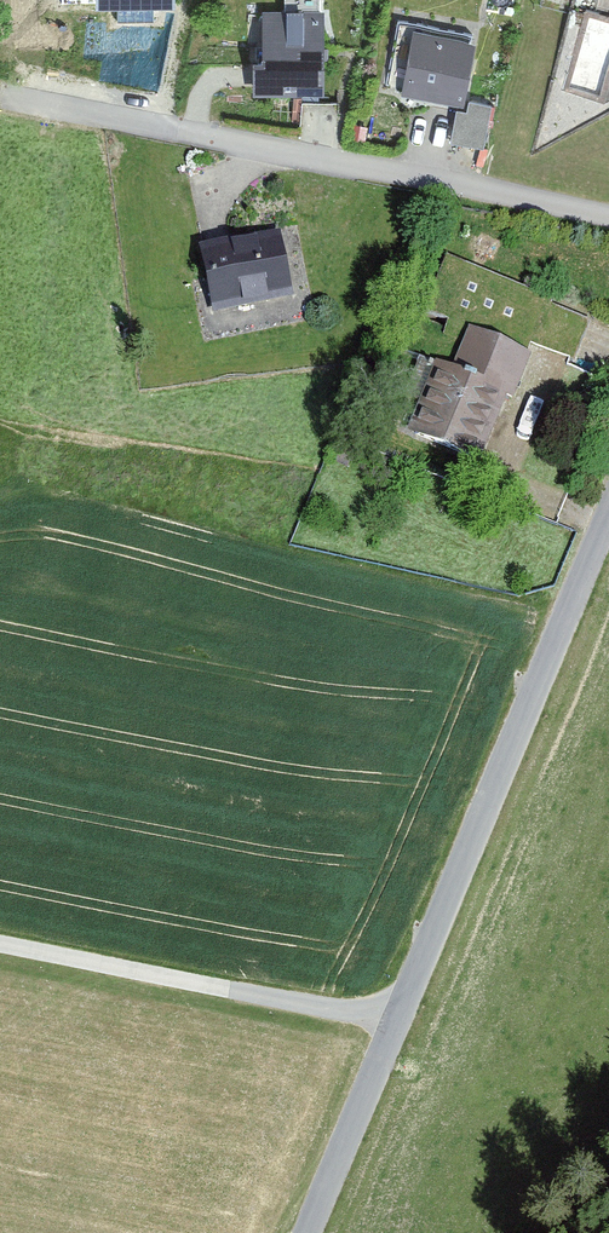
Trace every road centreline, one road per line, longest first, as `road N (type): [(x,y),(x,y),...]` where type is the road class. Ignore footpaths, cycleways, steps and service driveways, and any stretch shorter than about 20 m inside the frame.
road 1 (unclassified): [(306,1232),(608,520)]
road 2 (track): [(0,942),(397,1021)]

